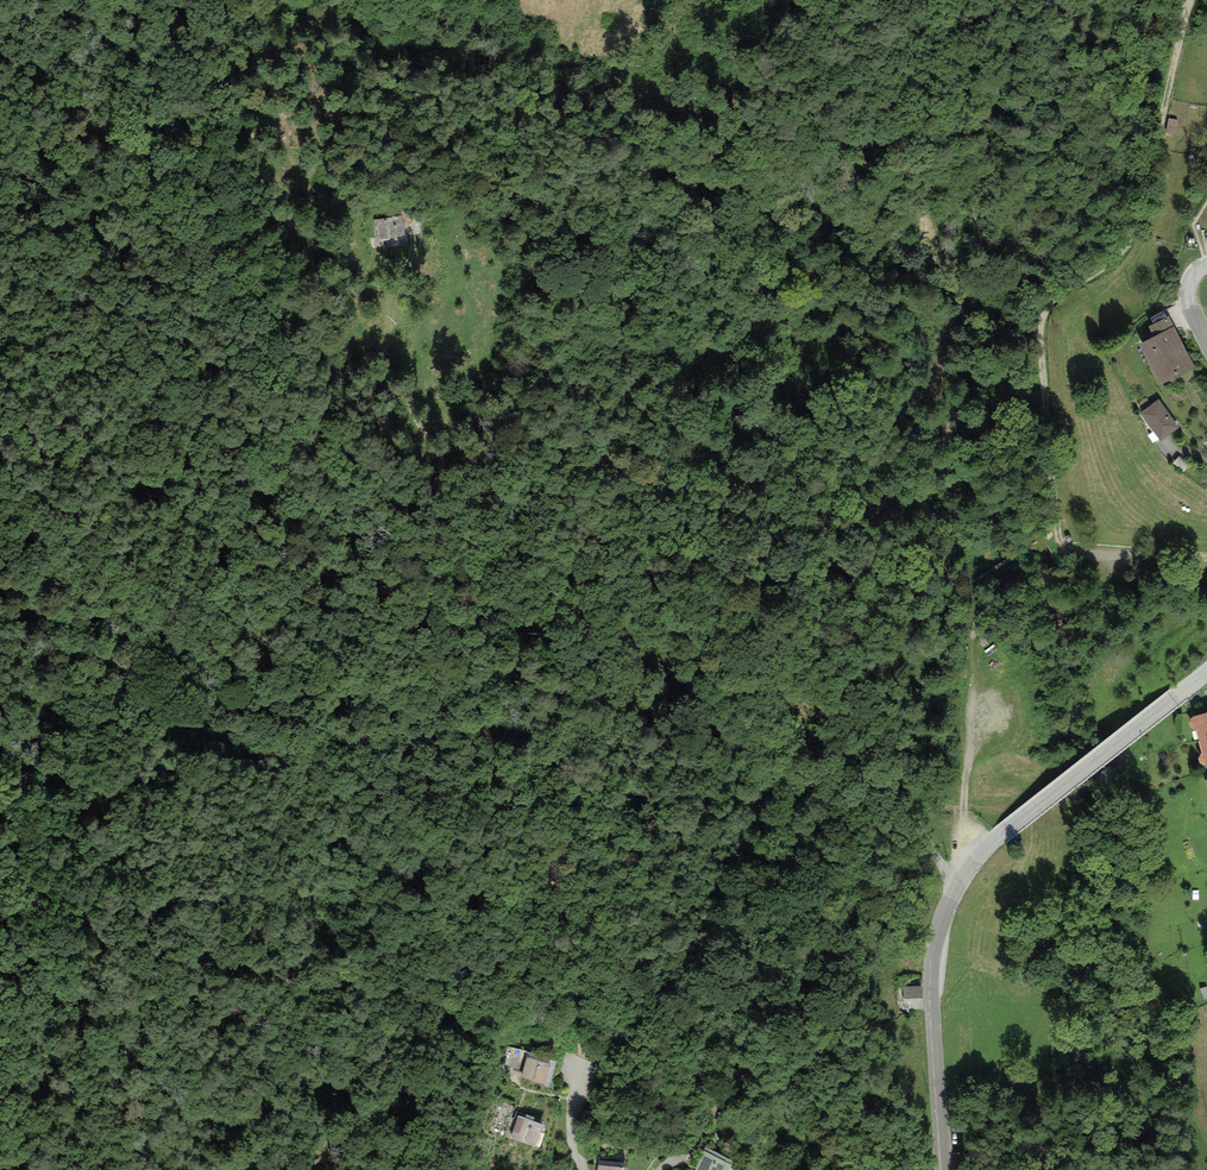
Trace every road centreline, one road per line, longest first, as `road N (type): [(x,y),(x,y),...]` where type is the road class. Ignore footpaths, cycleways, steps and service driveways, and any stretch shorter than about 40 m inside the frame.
road 1 (track): [(308,234),(344,252),(346,372),(388,434),(385,385),(396,379),(405,385),(441,457),(438,486),(453,548),(441,587),(444,615),(485,705),(480,727),(493,747),(486,786),(518,814),(526,858),(577,982),(579,1055)]
road 2 (residential): [(959,883),(903,803),(877,735),(766,783),(753,823),(766,872),(752,1016),(717,1101),(661,1169)]
road 3 (track): [(1056,531),(1041,323),(1054,299),(1112,262),(1132,234),(1195,0)]
road 4 (tertiary): [(959,883),(1003,831),(1206,672)]
road 5 (tertiary): [(945,1169),(933,965),(959,883)]
road 6 (track): [(249,6),(241,27),(262,44),(269,64),(251,134),(259,207),(308,234)]
road 7 (track): [(1056,531),(1065,547),(1081,553),(1206,557)]
road 8 (track): [(978,857),(963,814),(974,712)]

